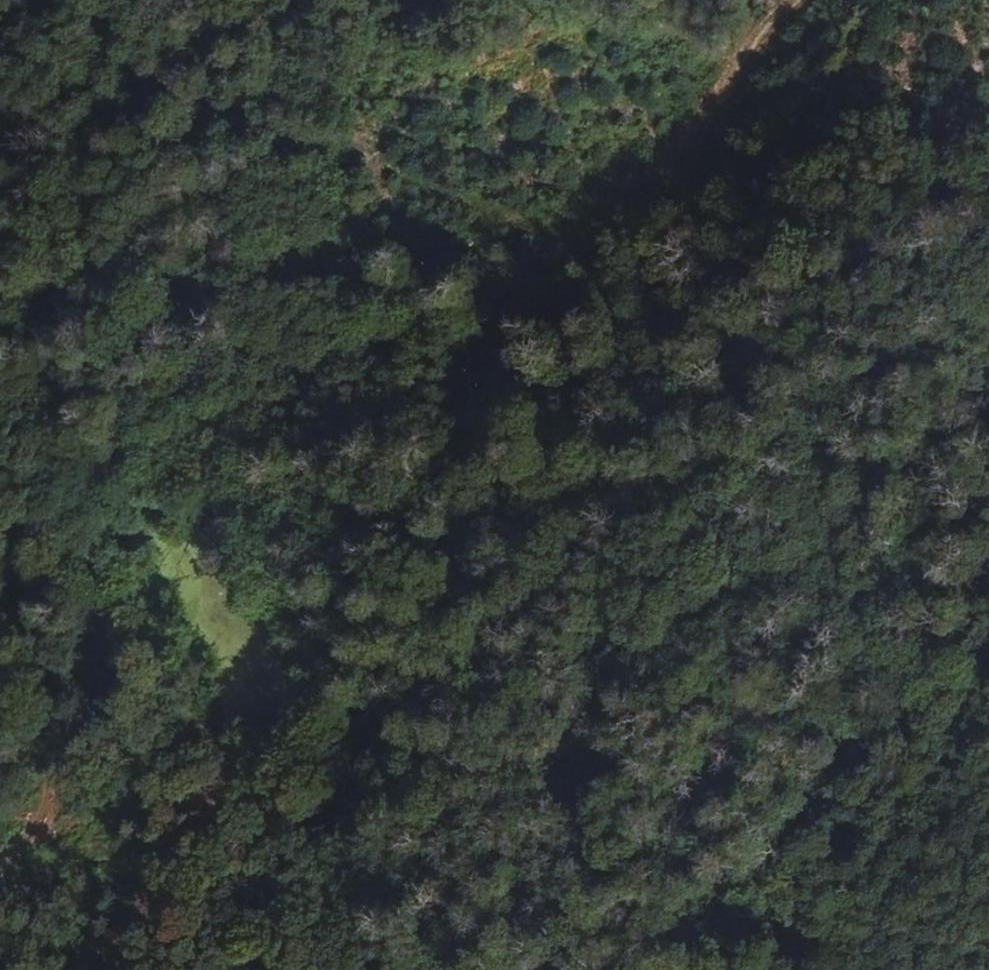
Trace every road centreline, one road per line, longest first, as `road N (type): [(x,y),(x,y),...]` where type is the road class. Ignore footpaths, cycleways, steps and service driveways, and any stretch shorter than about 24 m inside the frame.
road 1 (track): [(988,677),(789,969)]

